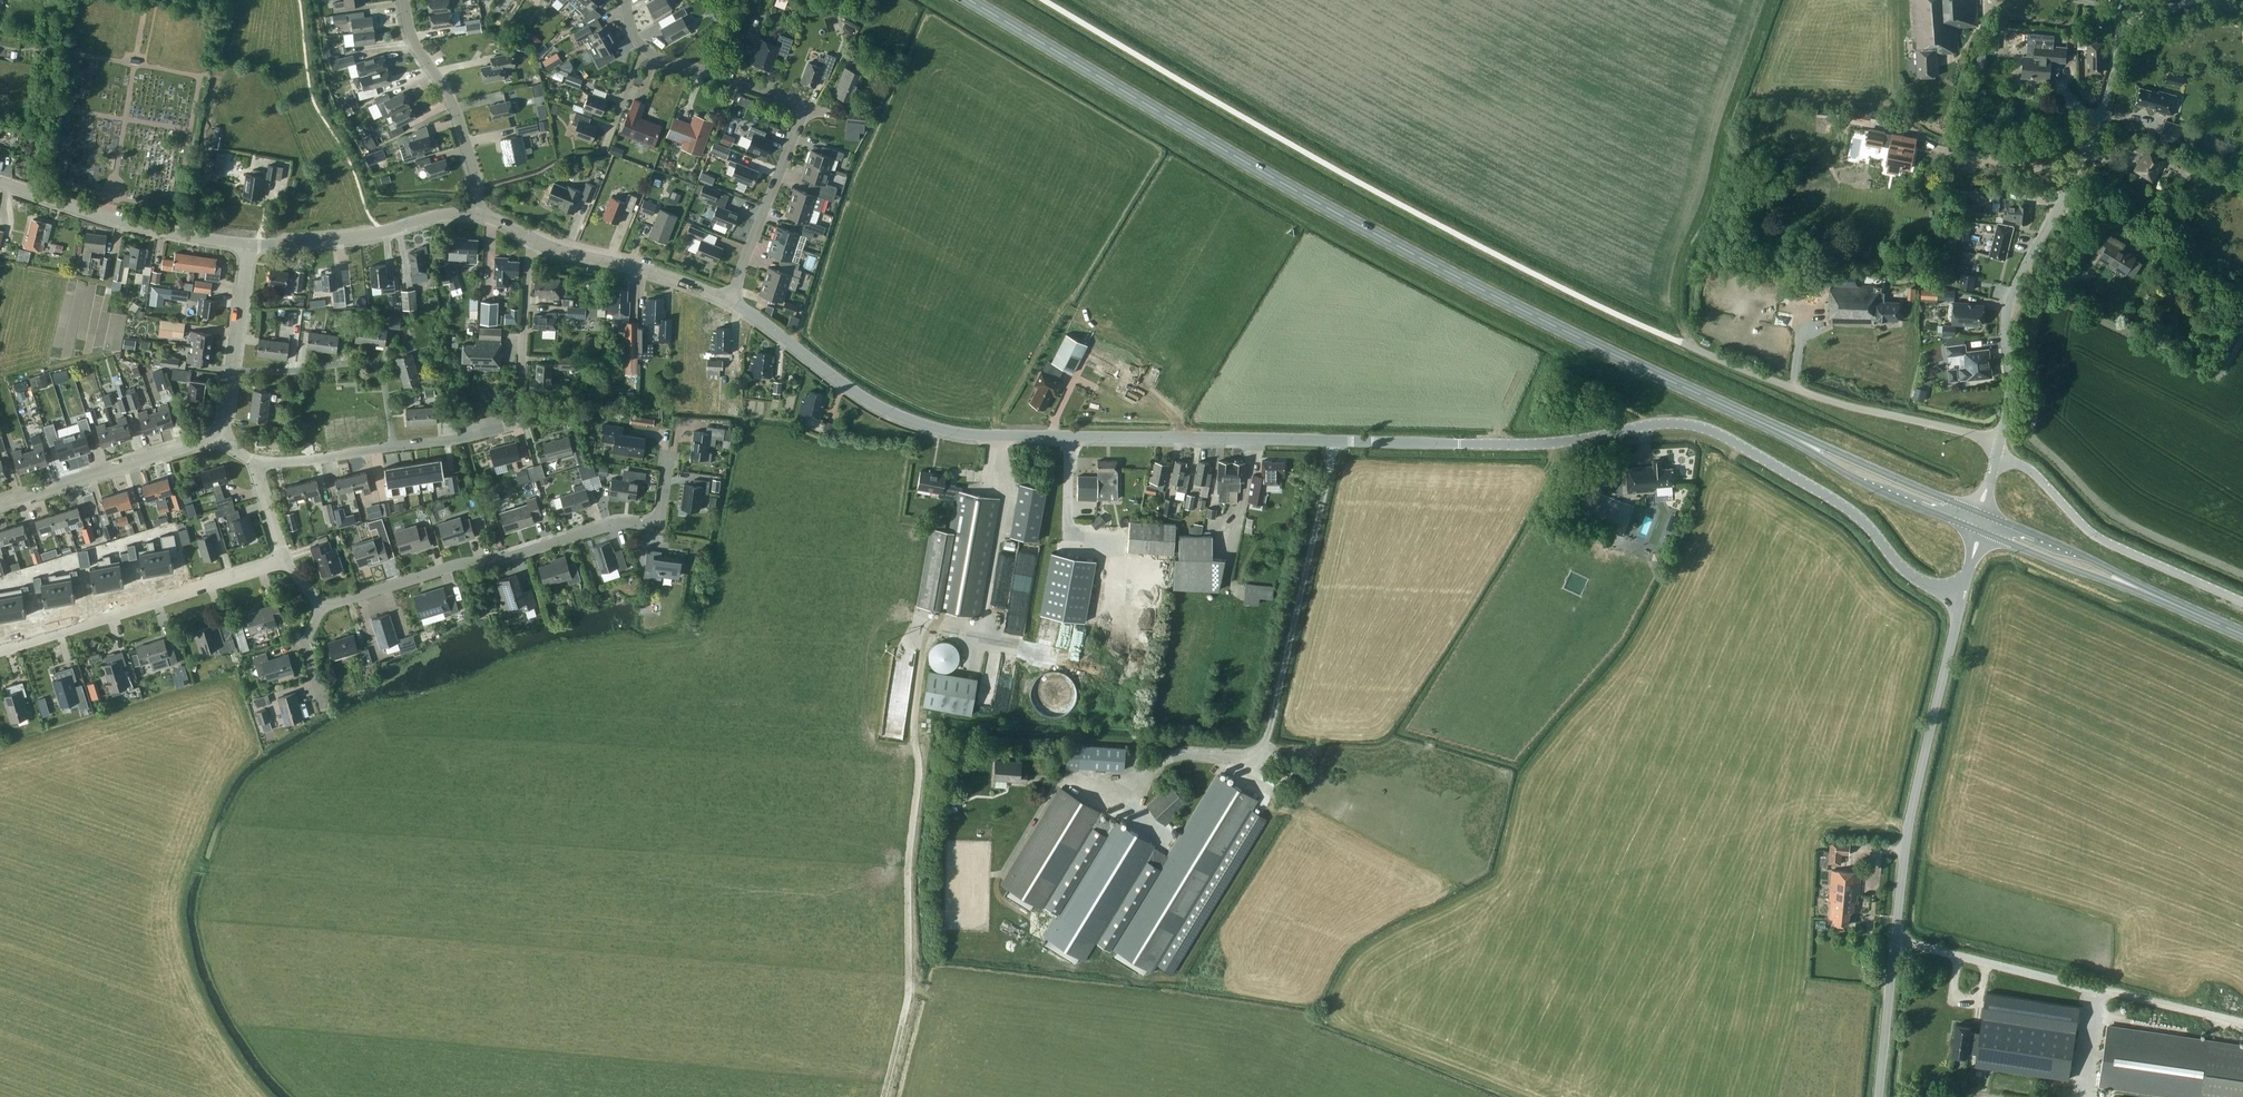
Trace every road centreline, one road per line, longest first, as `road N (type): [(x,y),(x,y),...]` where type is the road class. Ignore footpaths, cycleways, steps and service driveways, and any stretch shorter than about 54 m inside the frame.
road 1 (tertiary): [(1958,603),(1912,575),(1851,511),(1698,427),(1661,423),(1492,445),(966,434),(886,411),(730,301)]
road 2 (secondary): [(1875,478),(1459,282),(970,0)]
road 3 (unclassified): [(2194,0),(2126,23),(2115,43),(2100,113),(2006,313),(2010,384),(1999,449)]
road 4 (tertiary): [(1880,1096),(1907,847),(1958,603)]
road 5 (residential): [(669,453),(656,522),(462,564),(318,608)]
road 6 (residential): [(730,301),(798,121),(796,104),(643,47)]
road 7 (unclassified): [(1999,449),(1963,431),(1849,406),(1695,348)]
road 8 (residential): [(393,446),(463,439),(517,421),(534,240)]
road 9 (residential): [(284,560),(0,645)]
road 10 (unclassified): [(2242,602),(2103,539),(1999,449)]
road 11 (secondary): [(2242,634),(1979,521)]
road 12 (tertiary): [(248,244),(146,227),(0,180)]
road 13 (tertiary): [(477,214),(442,214),(315,242),(248,244)]
road 14 (unclassified): [(477,214),(477,179),(452,100),(417,48),(404,0)]
road 15 (residential): [(0,503),(218,436)]
road 16 (residential): [(393,446),(384,380),(369,363),(231,371)]
road 17 (tertiary): [(730,301),(534,240)]
road 18 (residential): [(258,465),(393,446)]
road 19 (residential): [(231,371),(248,244)]

